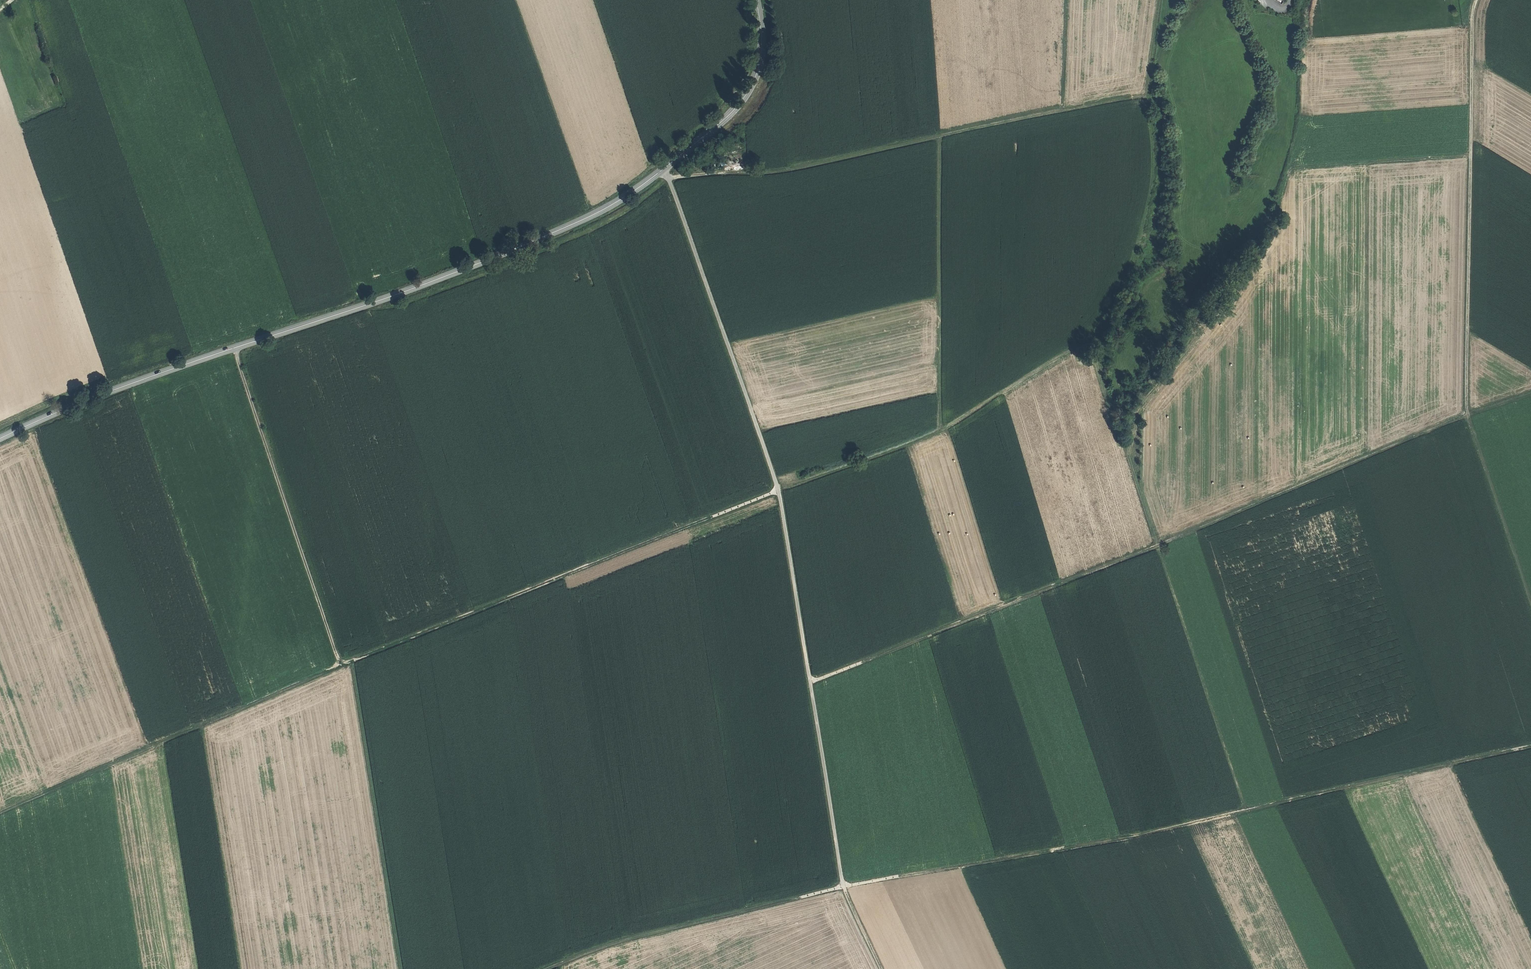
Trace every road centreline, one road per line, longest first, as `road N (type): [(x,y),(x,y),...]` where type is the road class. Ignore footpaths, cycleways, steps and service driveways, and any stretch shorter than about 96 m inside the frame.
road 1 (track): [(1149,95),(1154,162),(1137,246),(1107,316),(1080,344),(941,431),(340,665),(0,813)]
road 2 (track): [(1530,747),(1137,835),(843,886),(630,933),(545,968)]
road 3 (track): [(810,683),(1530,392)]
road 4 (unclassified): [(664,168),(778,490),(843,886)]
road 5 (secondary): [(664,168),(596,213),(497,256),(108,392),(0,438)]
road 6 (track): [(1530,599),(1468,414),(1477,0)]
road 7 (track): [(1160,0),(1149,95),(792,170),(669,179)]
road 8 (track): [(340,665),(233,348)]
road 9 (track): [(941,431),(940,137)]
road 10 (secondary): [(757,0),(762,51),(747,93),(664,168)]
road 11 (track): [(1472,153),(1289,166)]

